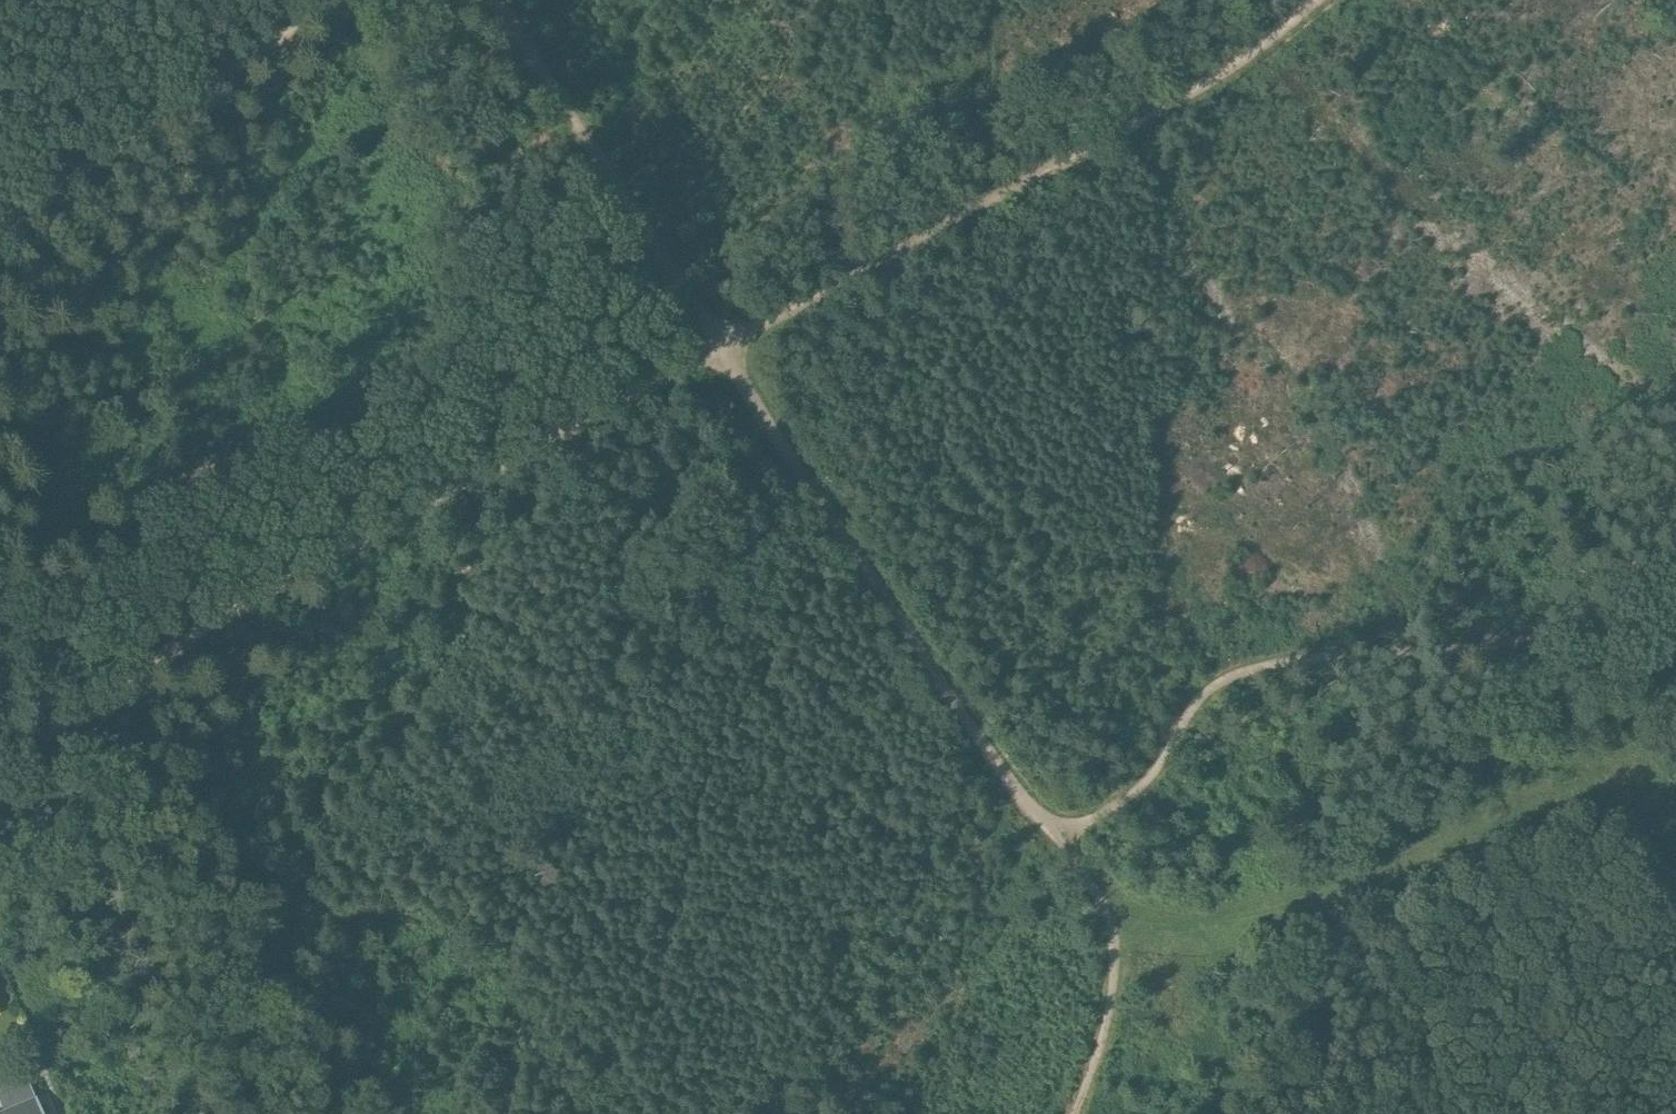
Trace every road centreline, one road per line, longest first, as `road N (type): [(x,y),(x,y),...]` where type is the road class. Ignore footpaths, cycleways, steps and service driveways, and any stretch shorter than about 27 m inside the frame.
road 1 (track): [(1077,1113),(1118,982),(1102,893),(1062,841),(1035,822),(719,348)]
road 2 (track): [(0,765),(235,612),(719,348)]
road 3 (track): [(719,348),(1319,0)]
road 4 (track): [(1062,841),(1138,793),(1207,691),(1246,670),(1675,618)]
road 5 (track): [(124,686),(203,856),(289,1013),(356,1108)]
road 6 (track): [(498,0),(719,348)]
road 7 (track): [(336,0),(0,237)]

